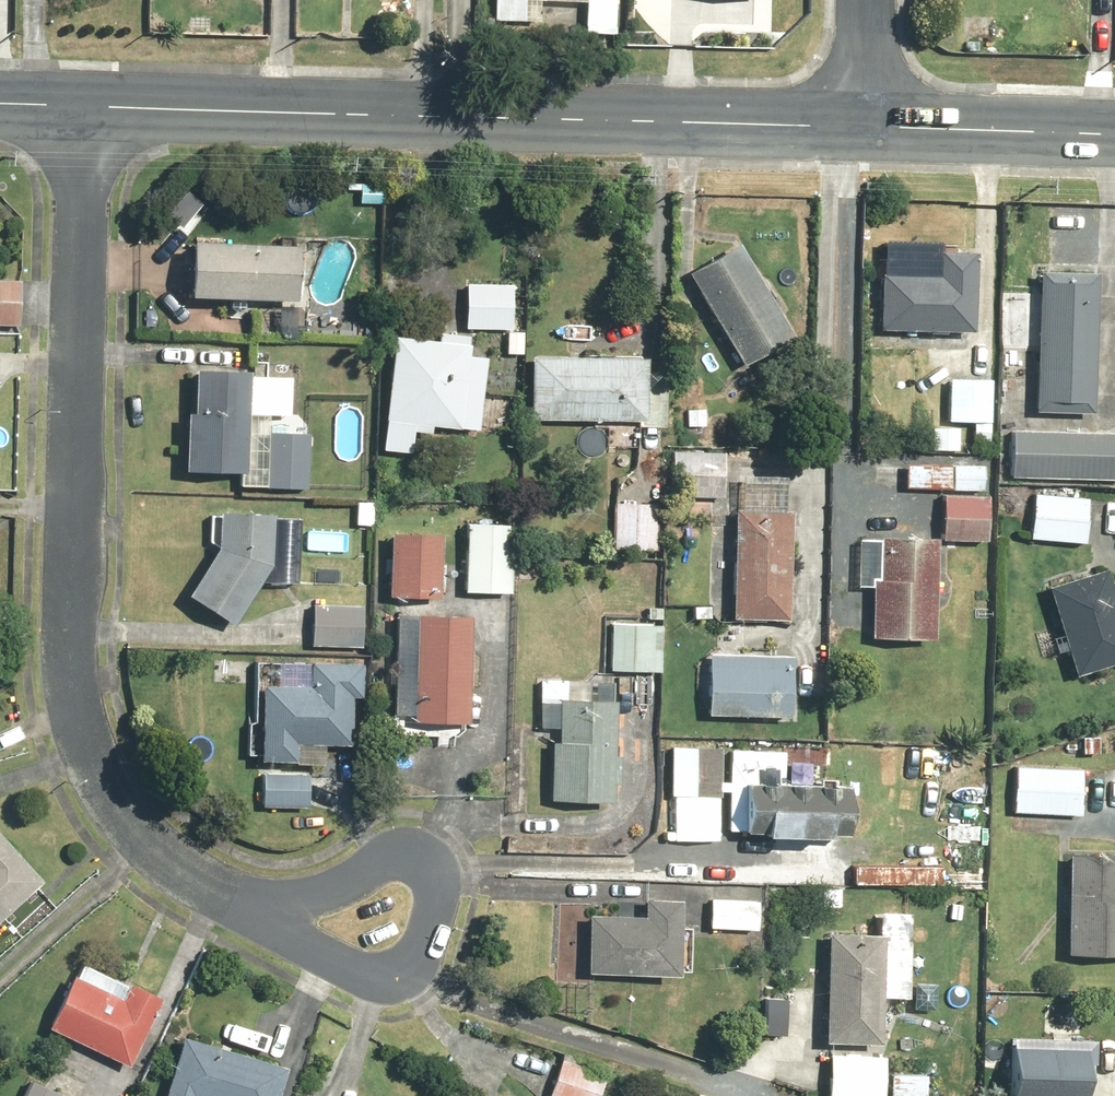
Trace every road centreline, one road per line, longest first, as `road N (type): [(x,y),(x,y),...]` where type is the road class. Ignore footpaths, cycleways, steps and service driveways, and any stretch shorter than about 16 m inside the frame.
road 1 (residential): [(82,106),(74,699),(112,796),(158,851),(235,895)]
road 2 (secondary): [(82,106),(867,129)]
road 3 (residential): [(235,895),(309,899),(397,852),(431,858),(443,887),(419,963),(385,977),(343,962)]
road 4 (secondary): [(867,129),(1114,136)]
road 5 (residential): [(870,0),(867,129)]
road 6 (residential): [(343,962),(235,895)]

